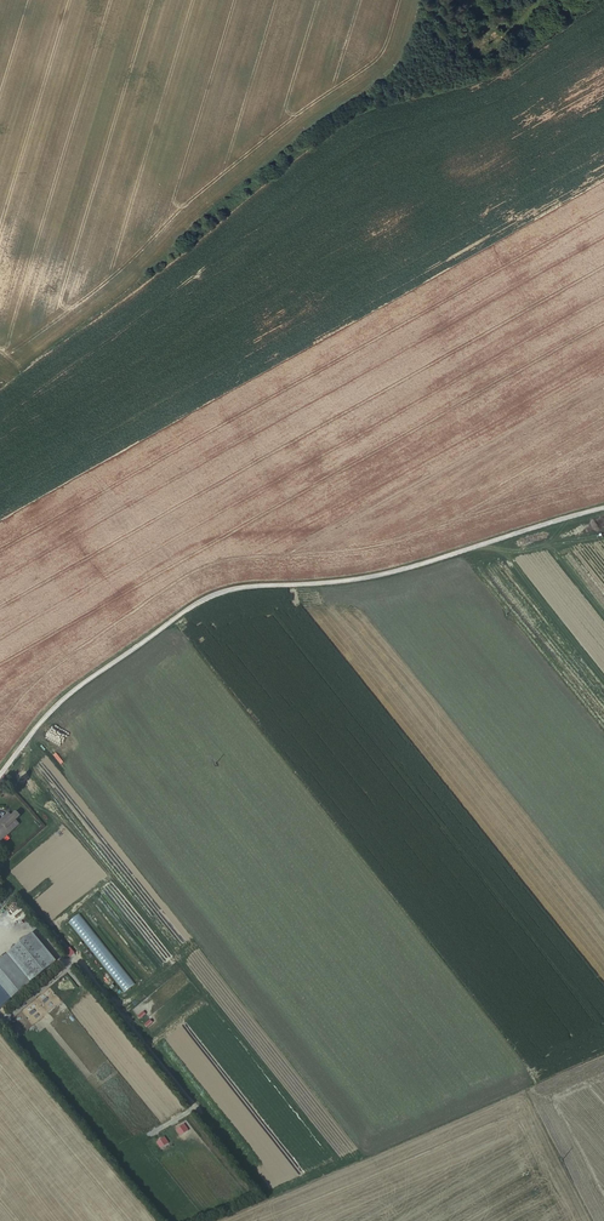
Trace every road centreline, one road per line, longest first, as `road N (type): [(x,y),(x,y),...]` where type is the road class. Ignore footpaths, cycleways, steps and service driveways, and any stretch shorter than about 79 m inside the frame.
road 1 (tertiary): [(0,777),(55,706),(201,600),(243,588),(398,571),(603,508)]

